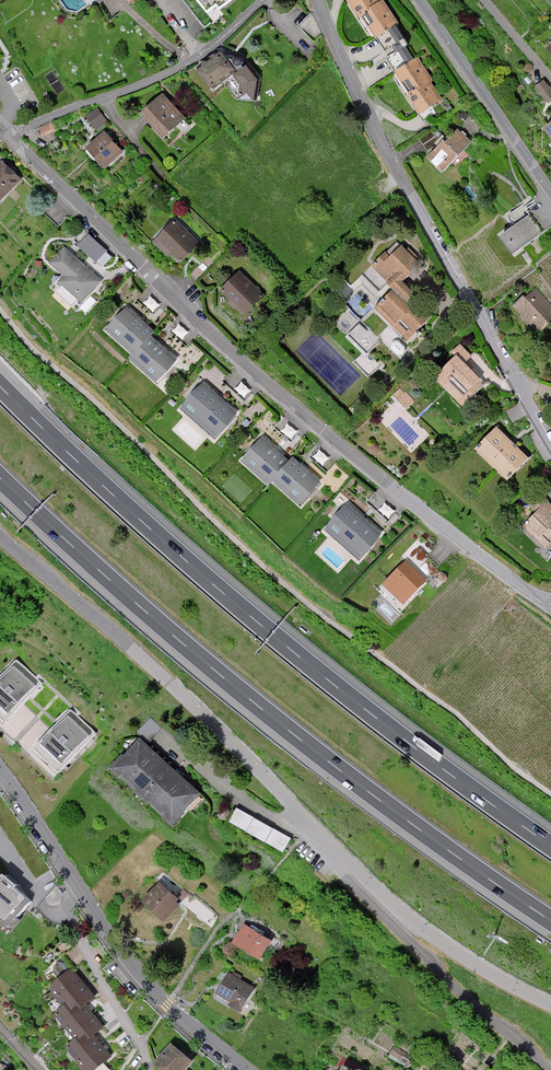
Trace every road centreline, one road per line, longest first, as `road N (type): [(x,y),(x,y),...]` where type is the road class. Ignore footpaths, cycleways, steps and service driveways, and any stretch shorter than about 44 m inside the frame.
road 1 (residential): [(9,136),(283,396),(550,608)]
road 2 (motorway): [(550,845),(258,623),(0,386)]
road 3 (motorway): [(0,477),(311,749),(550,920)]
road 4 (residential): [(550,439),(331,34),(322,0)]
road 5 (residential): [(323,836),(205,717),(0,538)]
road 6 (residential): [(550,1069),(345,876),(323,836)]
road 7 (residential): [(9,136),(189,63),(264,0)]
road 8 (residential): [(323,836),(422,927),(550,1004)]
road 9 (tertiary): [(78,887),(168,1005),(247,1069)]
road 10 (tertiary): [(550,192),(418,0)]
road 11 (residential): [(78,887),(69,911),(152,1069)]
road 12 (tertiary): [(0,772),(78,887)]

